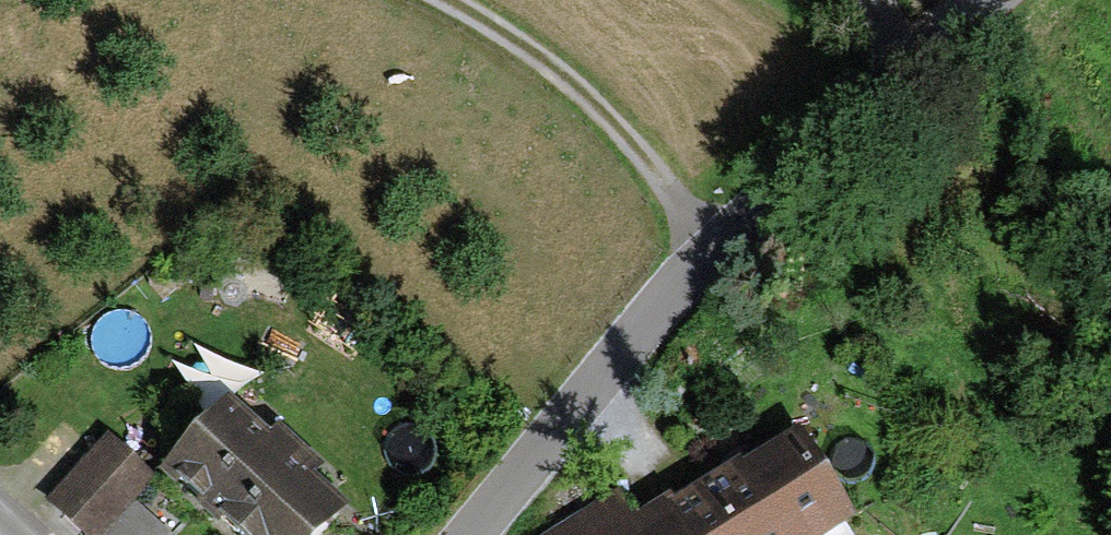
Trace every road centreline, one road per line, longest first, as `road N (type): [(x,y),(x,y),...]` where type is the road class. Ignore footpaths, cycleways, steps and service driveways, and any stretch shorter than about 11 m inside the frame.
road 1 (residential): [(461,534),(707,243),(861,80),(969,0)]
road 2 (track): [(446,0),(567,75),(707,243)]

